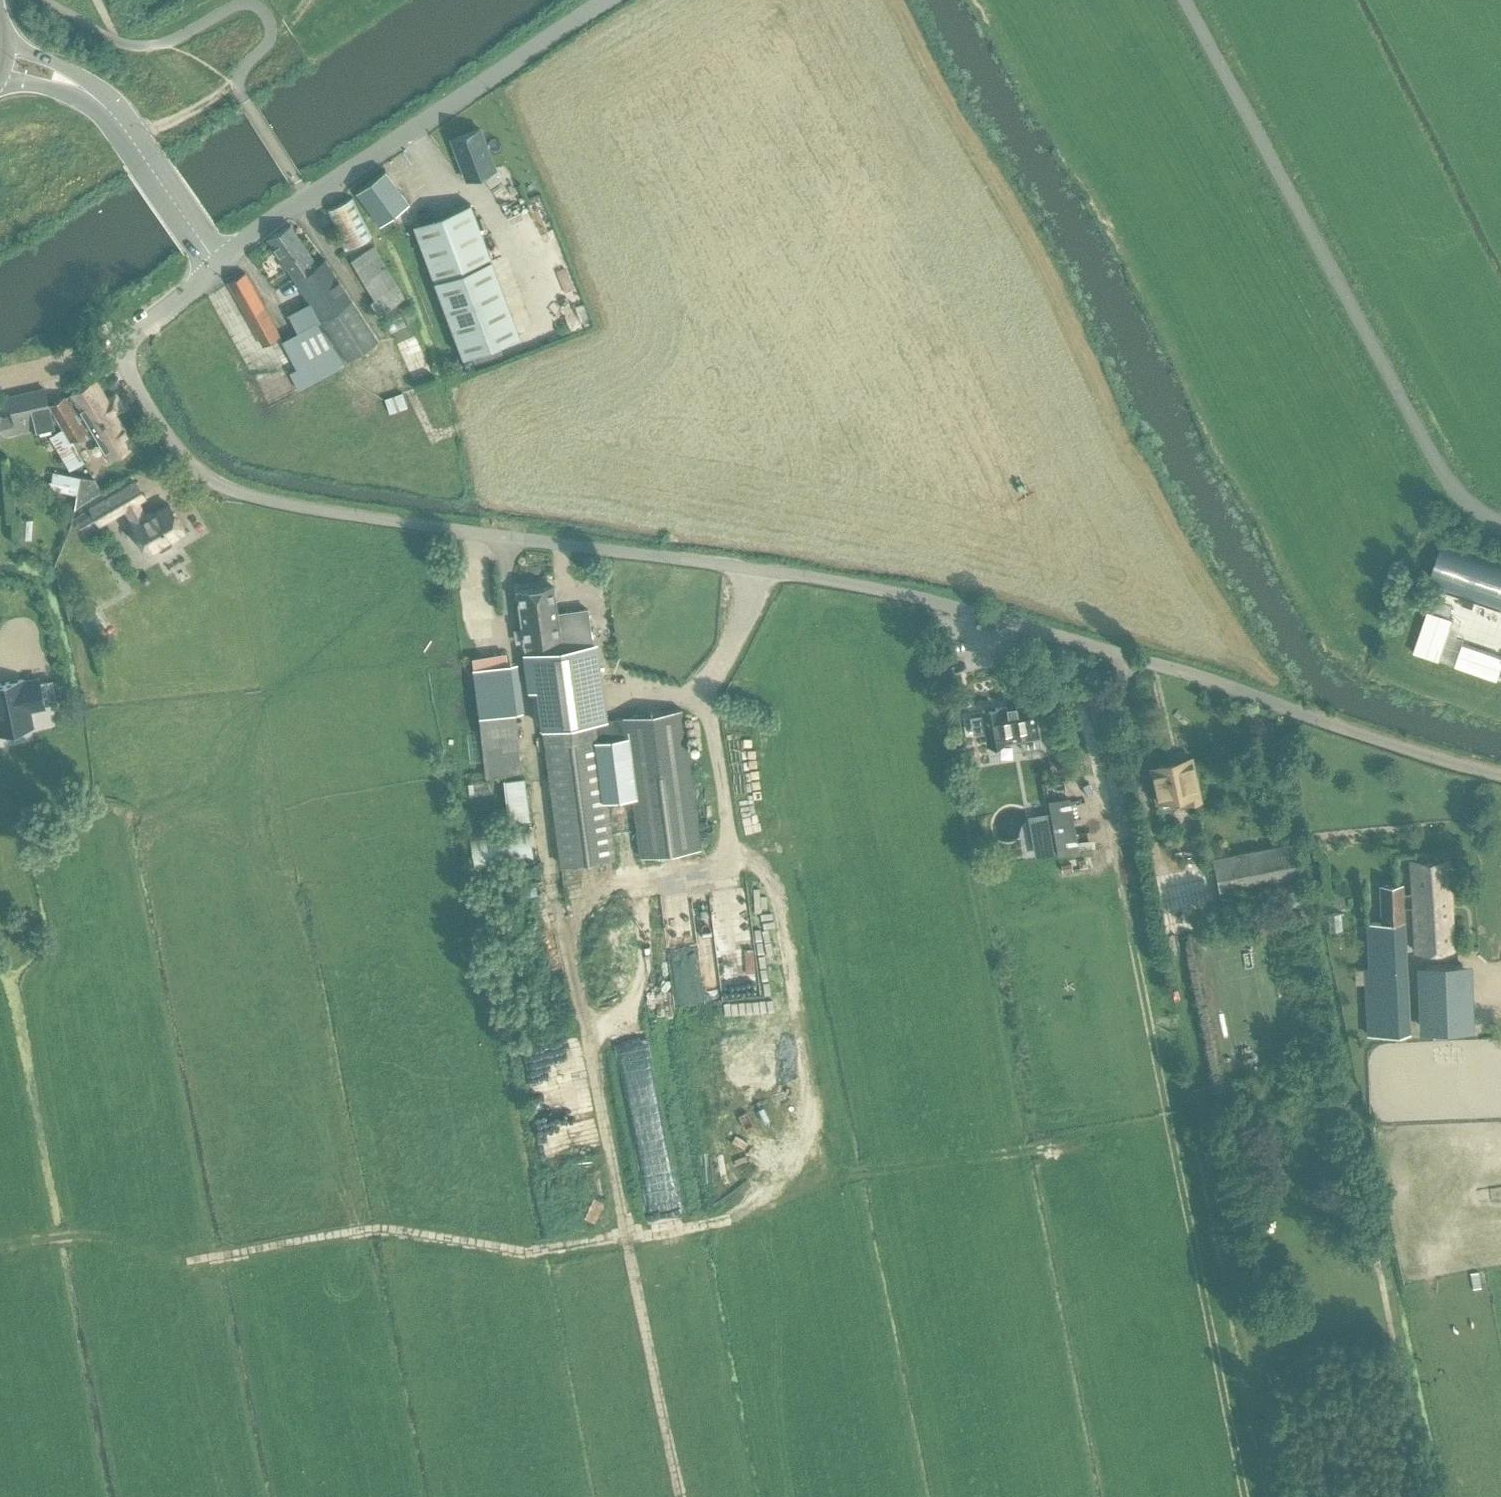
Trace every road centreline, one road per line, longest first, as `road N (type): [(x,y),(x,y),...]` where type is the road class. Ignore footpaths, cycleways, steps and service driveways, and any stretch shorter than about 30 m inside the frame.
road 1 (unclassified): [(119,344),(176,448),(201,475),(242,495),(869,589),(1202,678),(1500,777)]
road 2 (track): [(0,1249),(79,1232),(215,1253),(377,1224),(523,1249),(702,1223),(924,1158),(1173,1132)]
road 3 (track): [(1245,1496),(1118,844),(1085,722),(1046,634)]
road 4 (unclassified): [(1183,0),(1441,471),(1464,500),(1500,524)]
road 5 (unclassified): [(308,199),(610,0)]
road 6 (track): [(680,1496),(627,1238)]
road 7 (unclassified): [(218,266),(102,104)]
road 8 (unclassified): [(218,266),(119,344)]
road 9 (residential): [(0,381),(119,344)]
road 10 (track): [(132,140),(240,84)]

